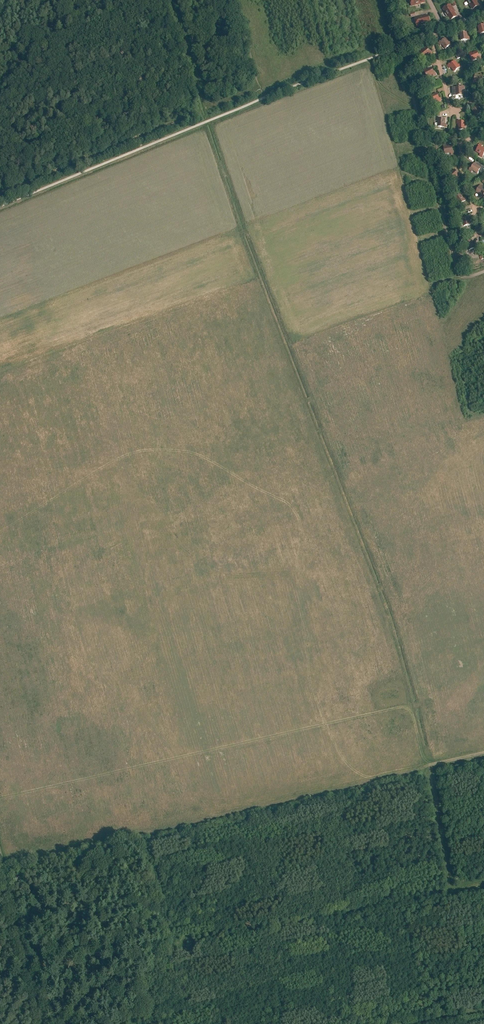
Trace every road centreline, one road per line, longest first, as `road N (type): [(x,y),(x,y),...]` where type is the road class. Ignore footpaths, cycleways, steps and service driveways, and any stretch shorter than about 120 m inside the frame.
road 1 (track): [(397,47),(457,270),(483,271)]
road 2 (track): [(42,1023),(0,869)]

